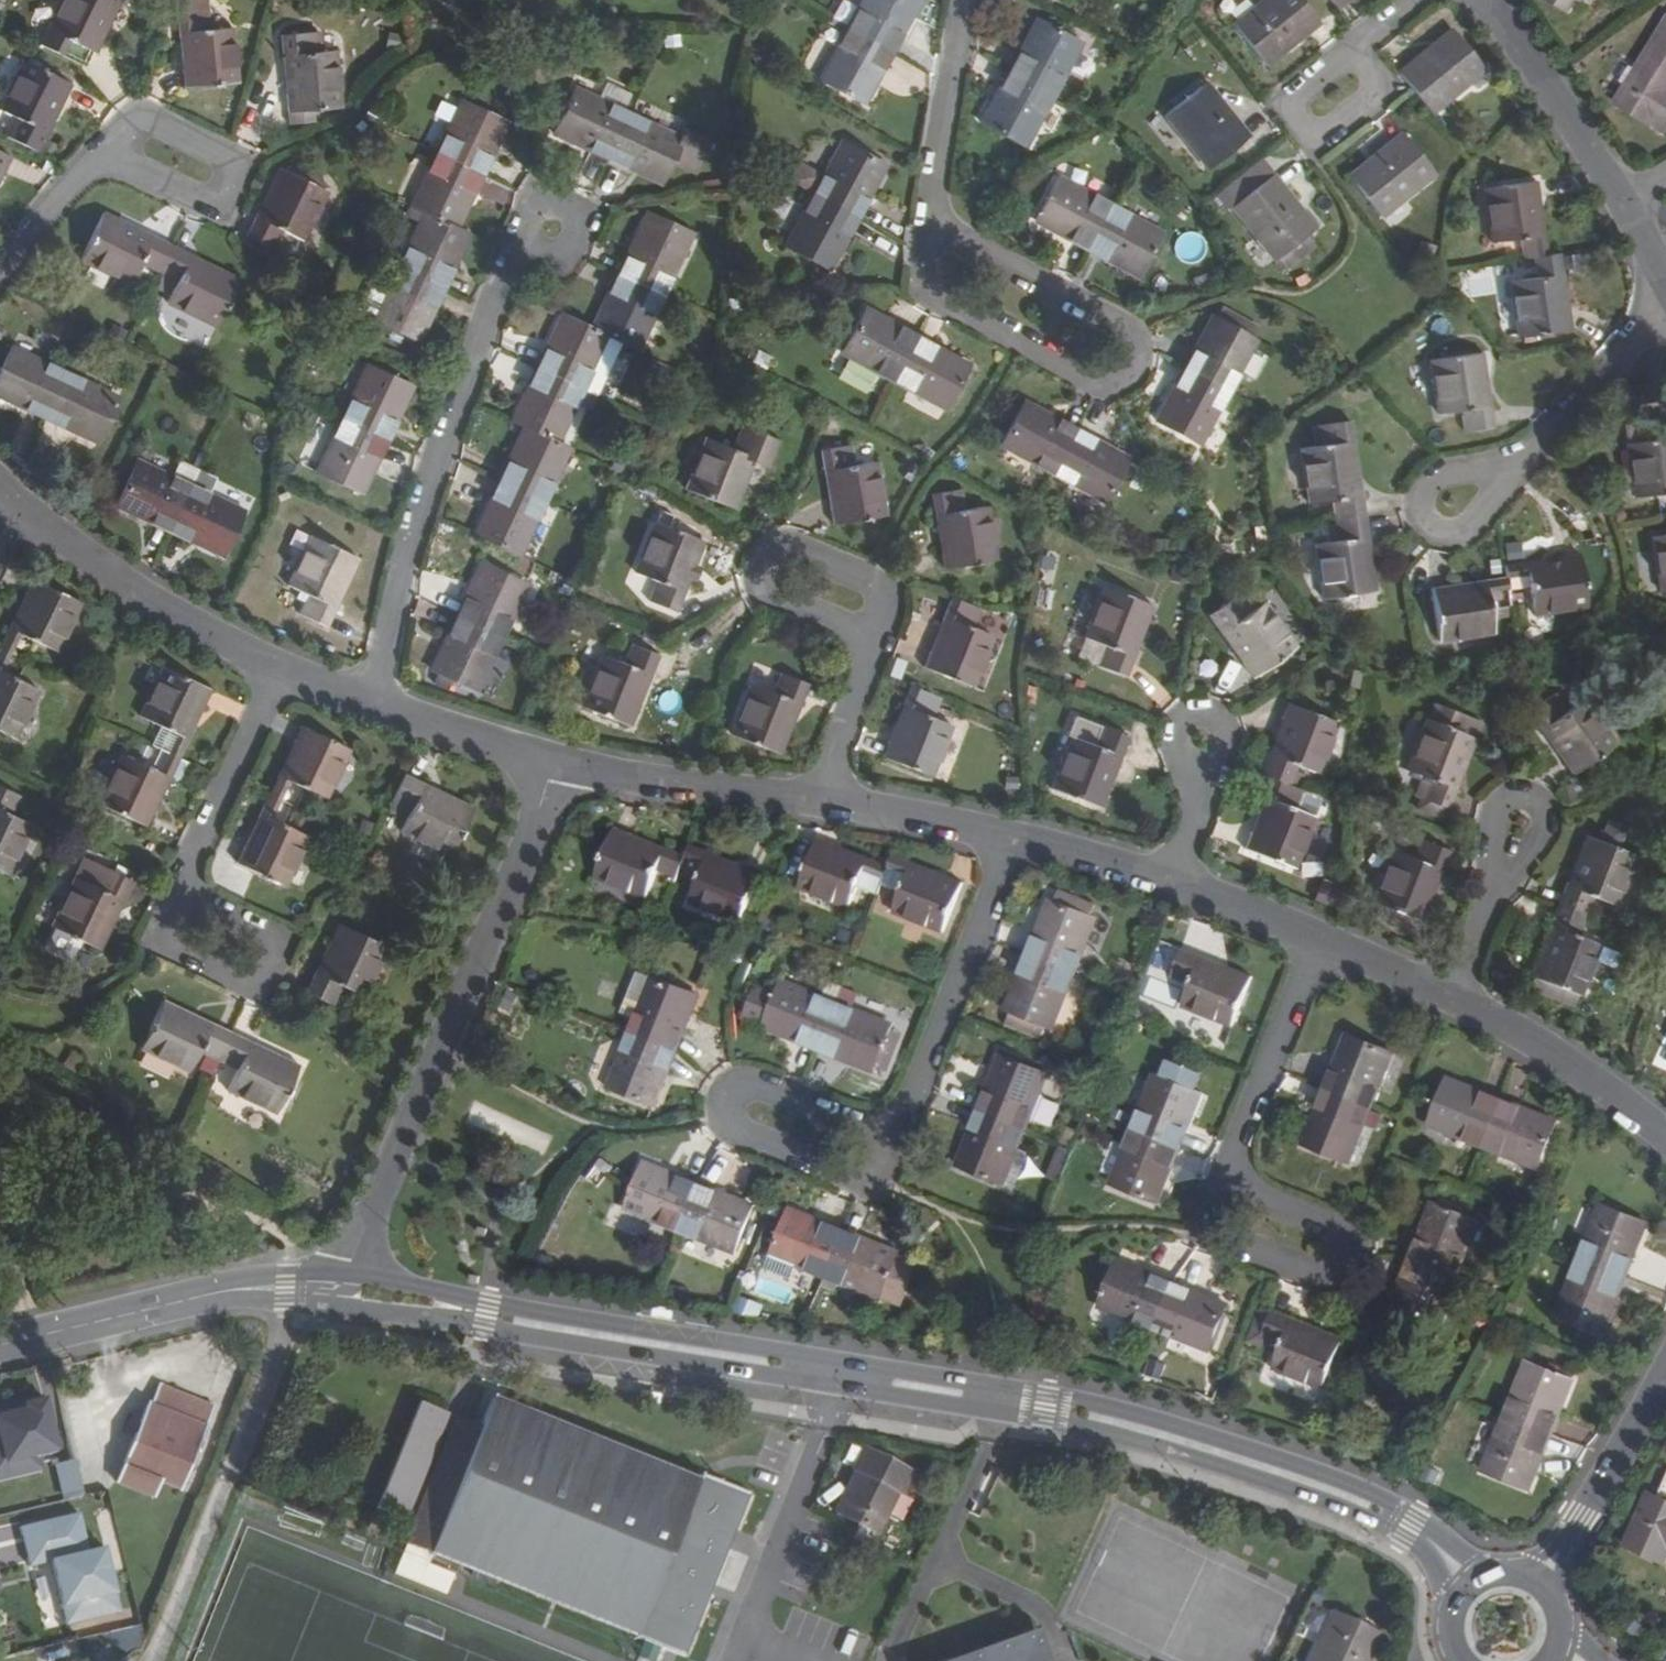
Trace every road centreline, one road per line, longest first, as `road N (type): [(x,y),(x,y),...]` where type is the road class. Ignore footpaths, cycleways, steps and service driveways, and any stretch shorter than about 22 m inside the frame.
road 1 (residential): [(554,760),(937,819),(1175,882),(1500,1021),(1665,1136)]
road 2 (tertiary): [(340,1289),(1112,1421),(1278,1470),(1428,1536)]
road 3 (residential): [(0,486),(116,577),(209,633),(324,685),(554,760)]
road 4 (residential): [(554,760),(538,818),(340,1289)]
road 5 (tertiary): [(0,1345),(228,1291),(340,1289)]
road 6 (residential): [(1665,276),(1550,87),(1485,0)]
road 7 (residential): [(1540,1579),(1665,1373)]

